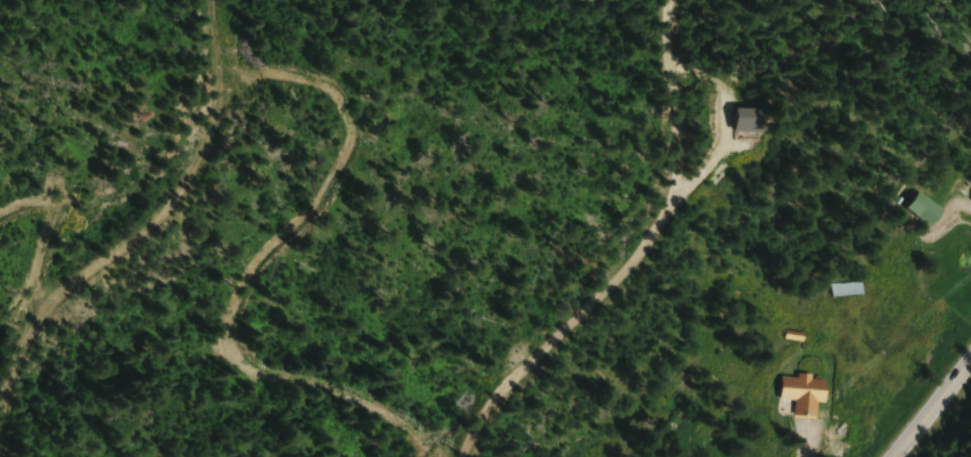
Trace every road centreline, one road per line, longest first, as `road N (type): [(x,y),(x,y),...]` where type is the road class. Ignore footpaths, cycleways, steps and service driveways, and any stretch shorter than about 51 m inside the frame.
road 1 (secondary): [(970,351),(884,456)]

